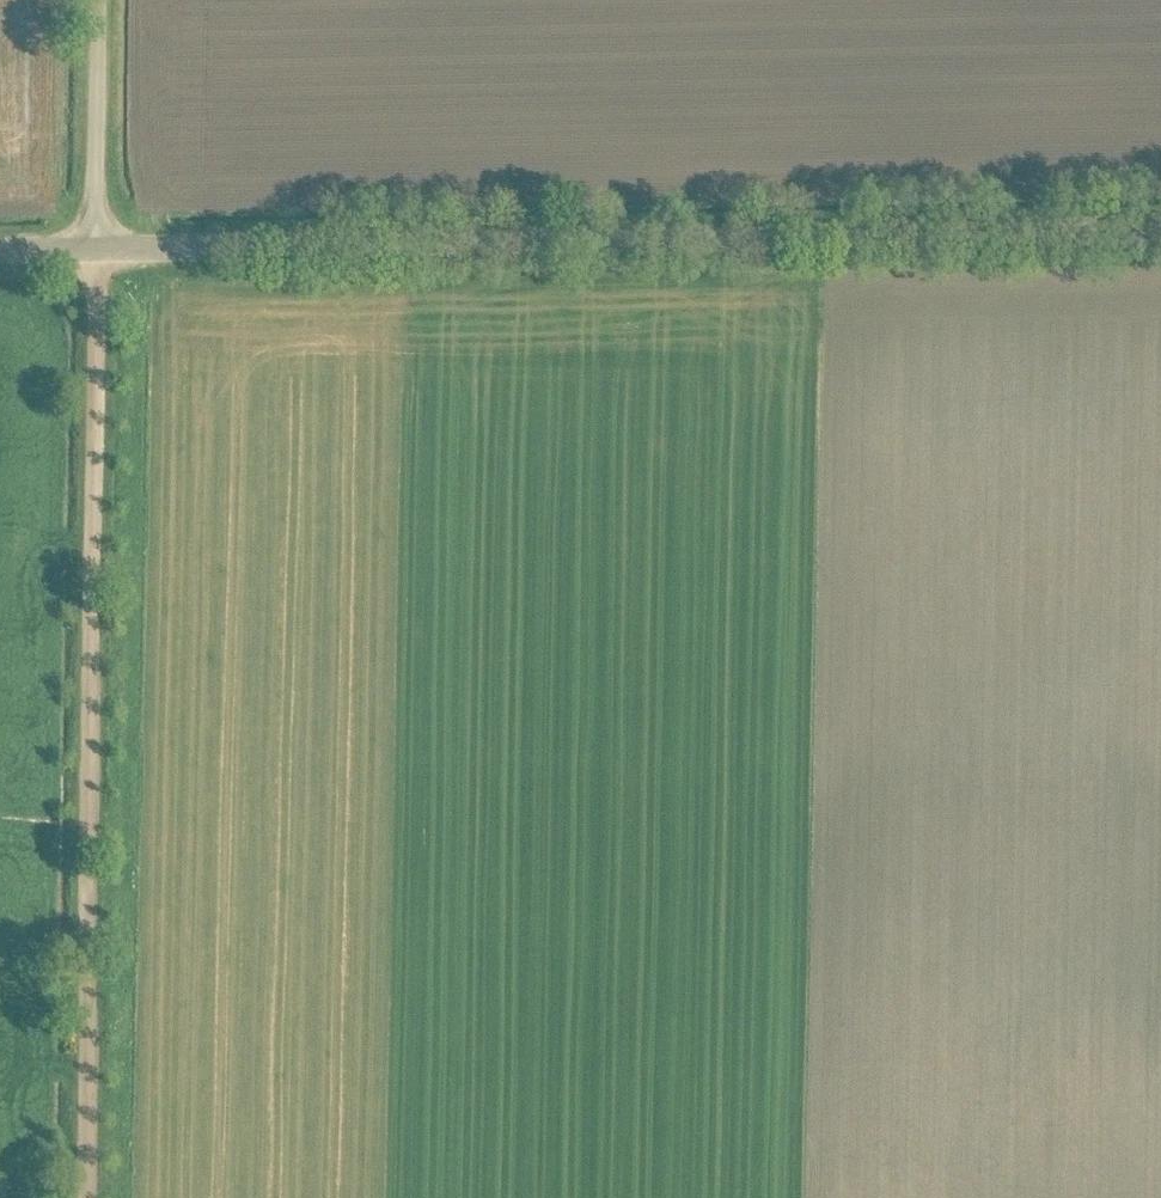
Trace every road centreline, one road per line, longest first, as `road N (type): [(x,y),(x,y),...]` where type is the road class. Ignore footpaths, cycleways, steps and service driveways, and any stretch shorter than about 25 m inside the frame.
road 1 (tertiary): [(95,250),(1160,232)]
road 2 (track): [(84,1197),(95,250)]
road 3 (unclassified): [(95,250),(98,0)]

